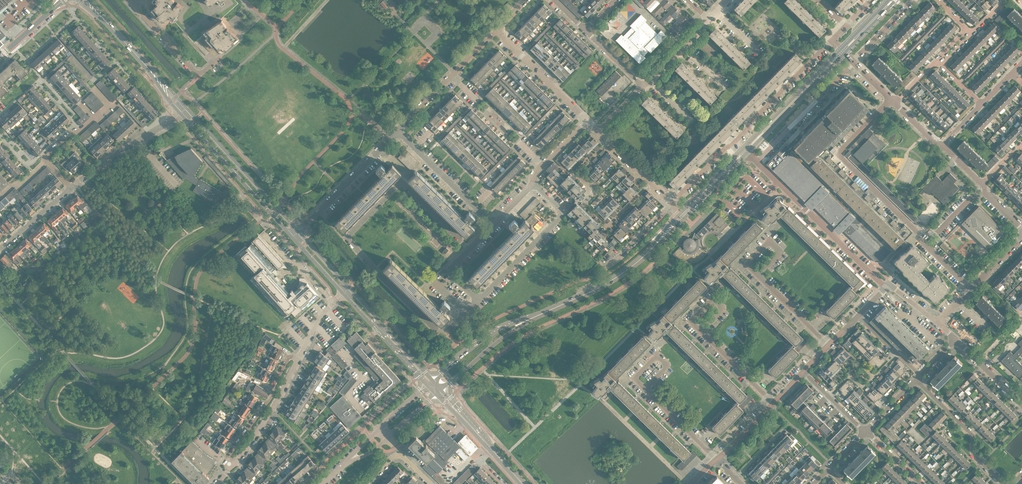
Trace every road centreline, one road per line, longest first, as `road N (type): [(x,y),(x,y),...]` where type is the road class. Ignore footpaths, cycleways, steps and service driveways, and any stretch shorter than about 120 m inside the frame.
road 1 (residential): [(672,203),(832,40)]
road 2 (residential): [(888,287),(757,161)]
road 3 (secondary): [(537,316),(613,279),(684,215)]
road 4 (residential): [(471,248),(402,181),(346,237)]
road 5 (residential): [(587,120),(496,29),(525,0)]
road 6 (secondary): [(298,232),(186,107)]
road 7 (secondary): [(180,113),(292,237)]
road 8 (residential): [(465,313),(436,330),(346,237)]
road 9 (residential): [(478,300),(562,214),(533,183)]
road 10 (secondary): [(746,150),(843,51)]
road 11 (residential): [(757,161),(854,62)]
road 12 (residential): [(917,380),(972,435),(971,453),(998,483)]
road 13 (residential): [(398,132),(491,34)]
road 14 (residential): [(70,187),(180,113)]
road 15 (residential): [(492,225),(398,132)]
road 16 (residential): [(300,358),(289,357),(227,459)]
road 17 (residential): [(389,140),(298,232)]
road 18 (secondary): [(537,316),(476,343),(432,381)]
road 19 (secondary): [(432,381),(349,288)]
road 20 (secondary): [(343,294),(428,385)]
road 21 (secondary): [(439,392),(537,316)]
road 22 (residential): [(235,463),(300,358)]
road 23 (residential): [(219,59),(195,73),(134,5)]

